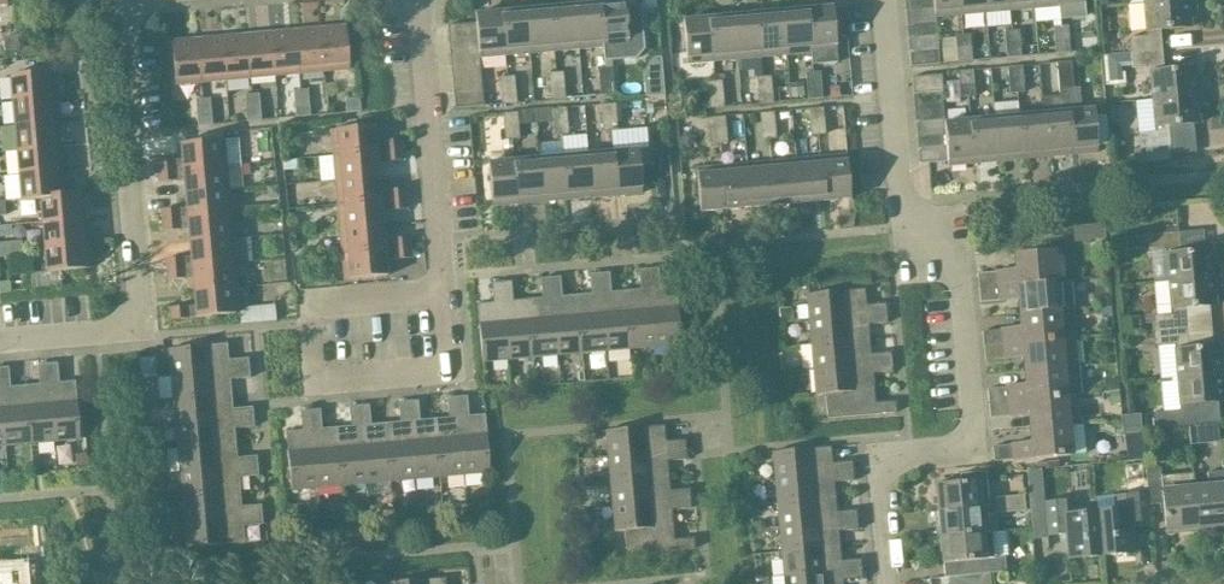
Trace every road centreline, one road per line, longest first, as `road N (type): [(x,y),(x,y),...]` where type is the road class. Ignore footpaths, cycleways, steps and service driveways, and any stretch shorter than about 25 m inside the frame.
road 1 (residential): [(891,583),(882,463),(900,451),(968,446),(978,407),(950,237),(911,230),(895,209),(875,0)]
road 2 (residential): [(121,0),(137,317),(120,333),(0,343)]
road 3 (residential): [(445,285),(311,294),(318,387),(453,378)]
road 4 (residential): [(445,285),(419,0)]

